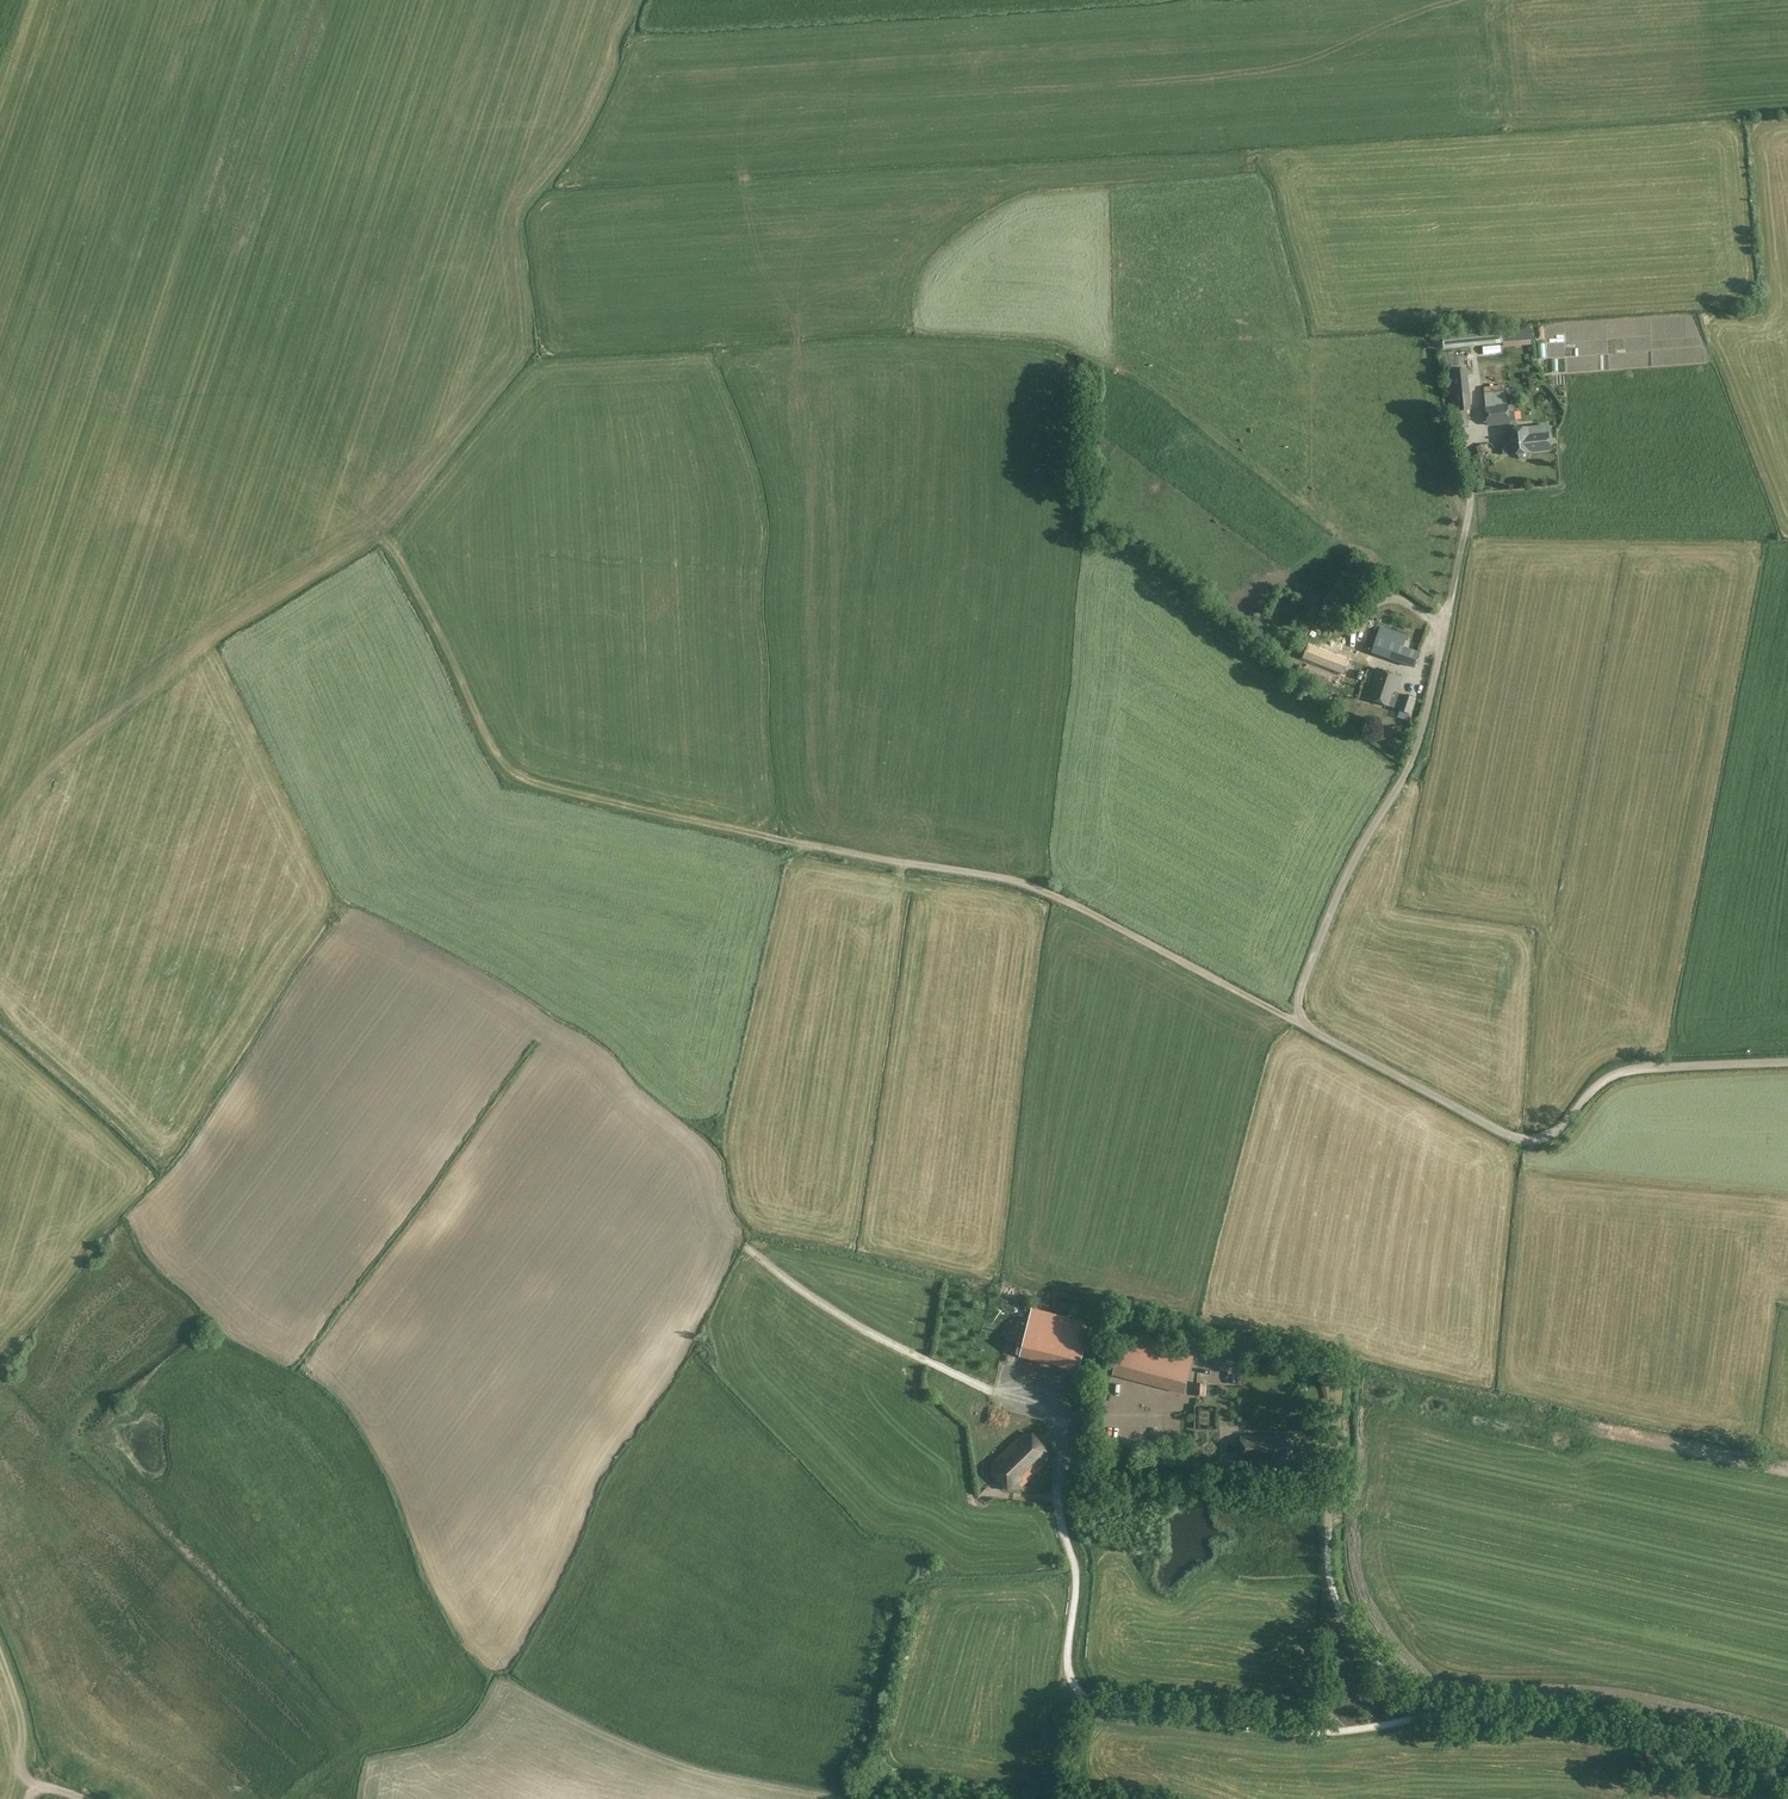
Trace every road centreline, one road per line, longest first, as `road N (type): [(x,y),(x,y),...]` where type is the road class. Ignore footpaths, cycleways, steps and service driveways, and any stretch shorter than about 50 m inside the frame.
road 1 (track): [(1305,1024),(1032,885),(824,848),(515,777),(489,741),(392,544)]
road 2 (unclassified): [(1787,1064),(1635,1070),(1530,1142),(1305,1024),(1301,997),(1332,912),(1417,751),(1470,496)]

